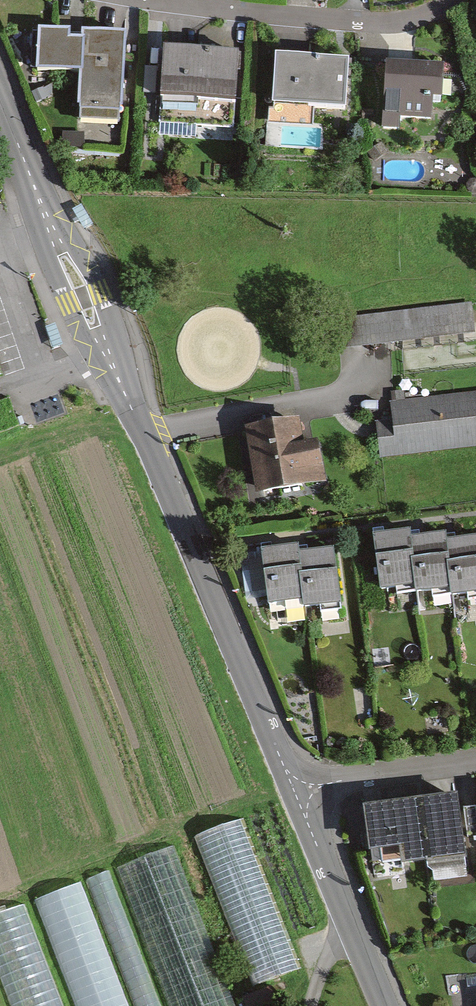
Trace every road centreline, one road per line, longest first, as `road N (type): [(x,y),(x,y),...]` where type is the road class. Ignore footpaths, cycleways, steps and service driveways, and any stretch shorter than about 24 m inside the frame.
road 1 (tertiary): [(296,786),(0,102)]
road 2 (residential): [(175,0),(373,22),(416,17),(453,0)]
road 3 (tertiary): [(386,1005),(296,786)]
road 4 (residential): [(296,786),(475,760)]

